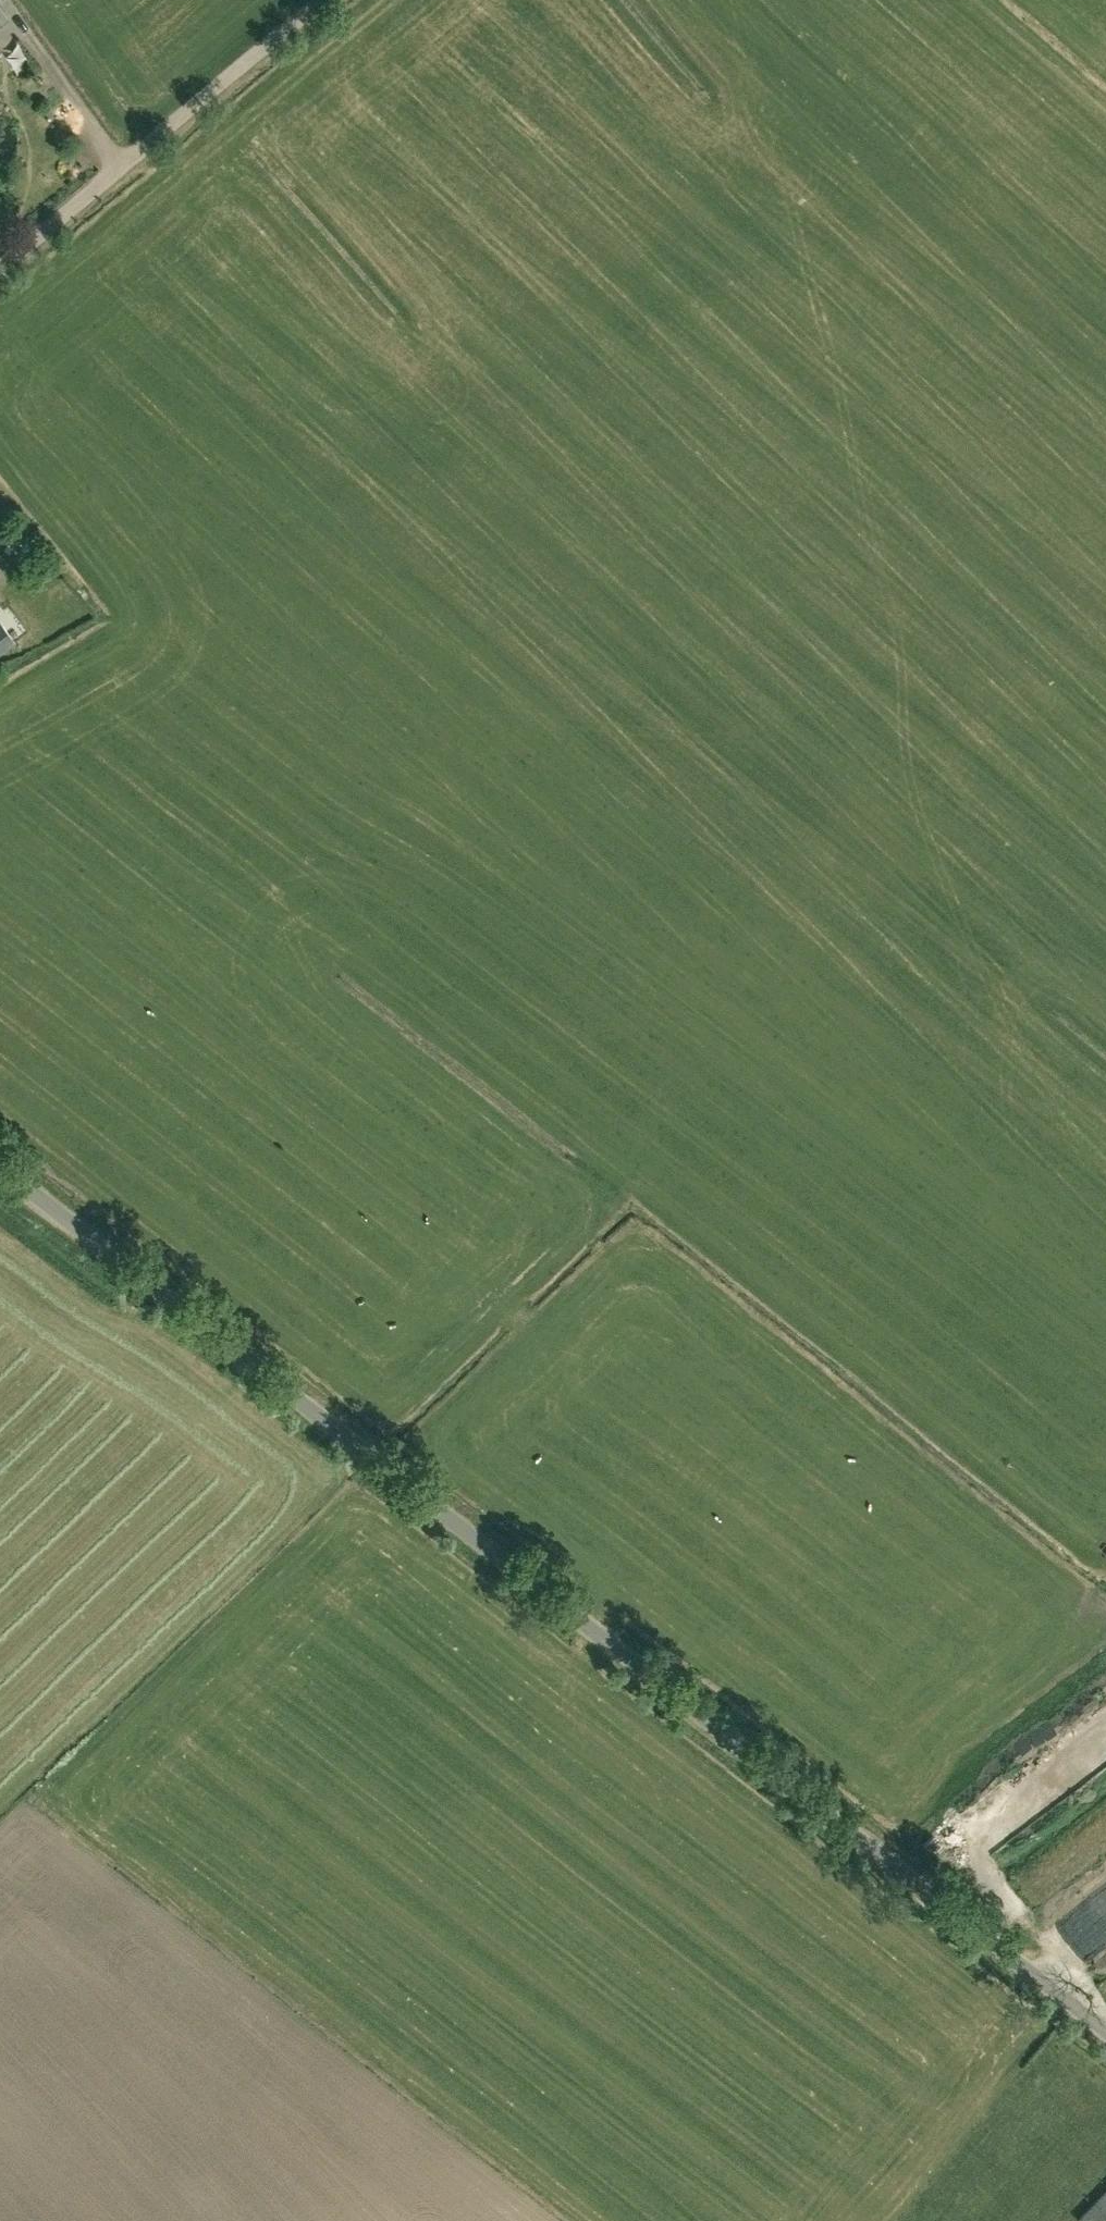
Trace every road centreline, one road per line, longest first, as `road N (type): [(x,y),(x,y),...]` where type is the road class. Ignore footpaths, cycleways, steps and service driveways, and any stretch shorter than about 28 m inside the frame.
road 1 (unclassified): [(1105,2023),(0,1160)]

